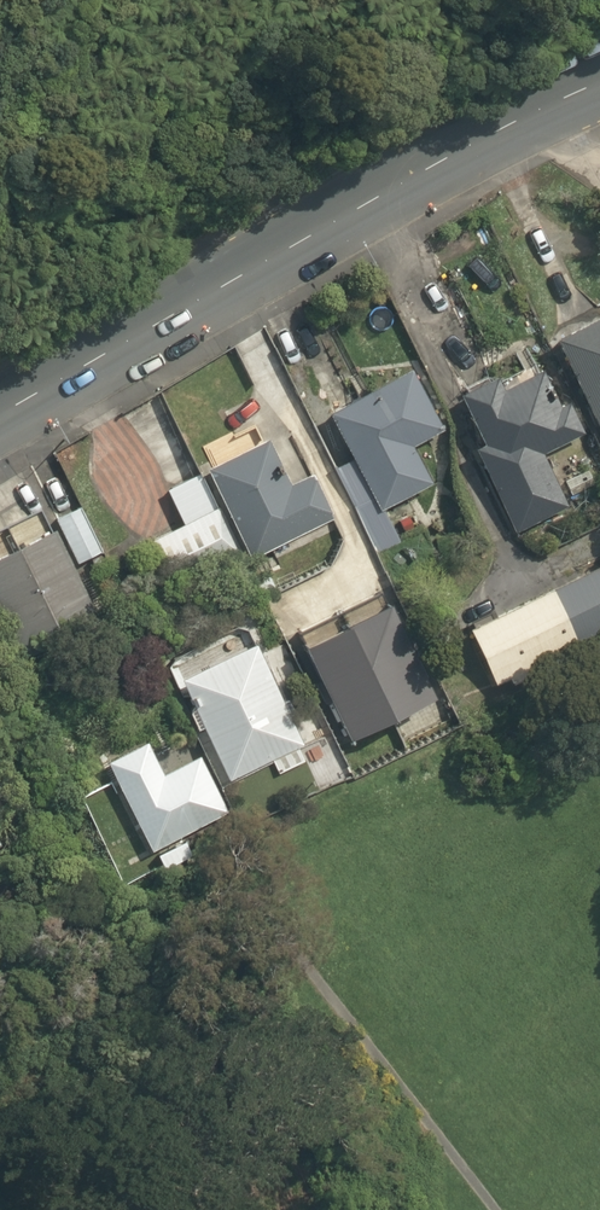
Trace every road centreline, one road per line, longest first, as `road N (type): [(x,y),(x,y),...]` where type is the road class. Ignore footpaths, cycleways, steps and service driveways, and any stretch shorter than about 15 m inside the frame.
road 1 (secondary): [(0,417),(478,138),(599,85)]

